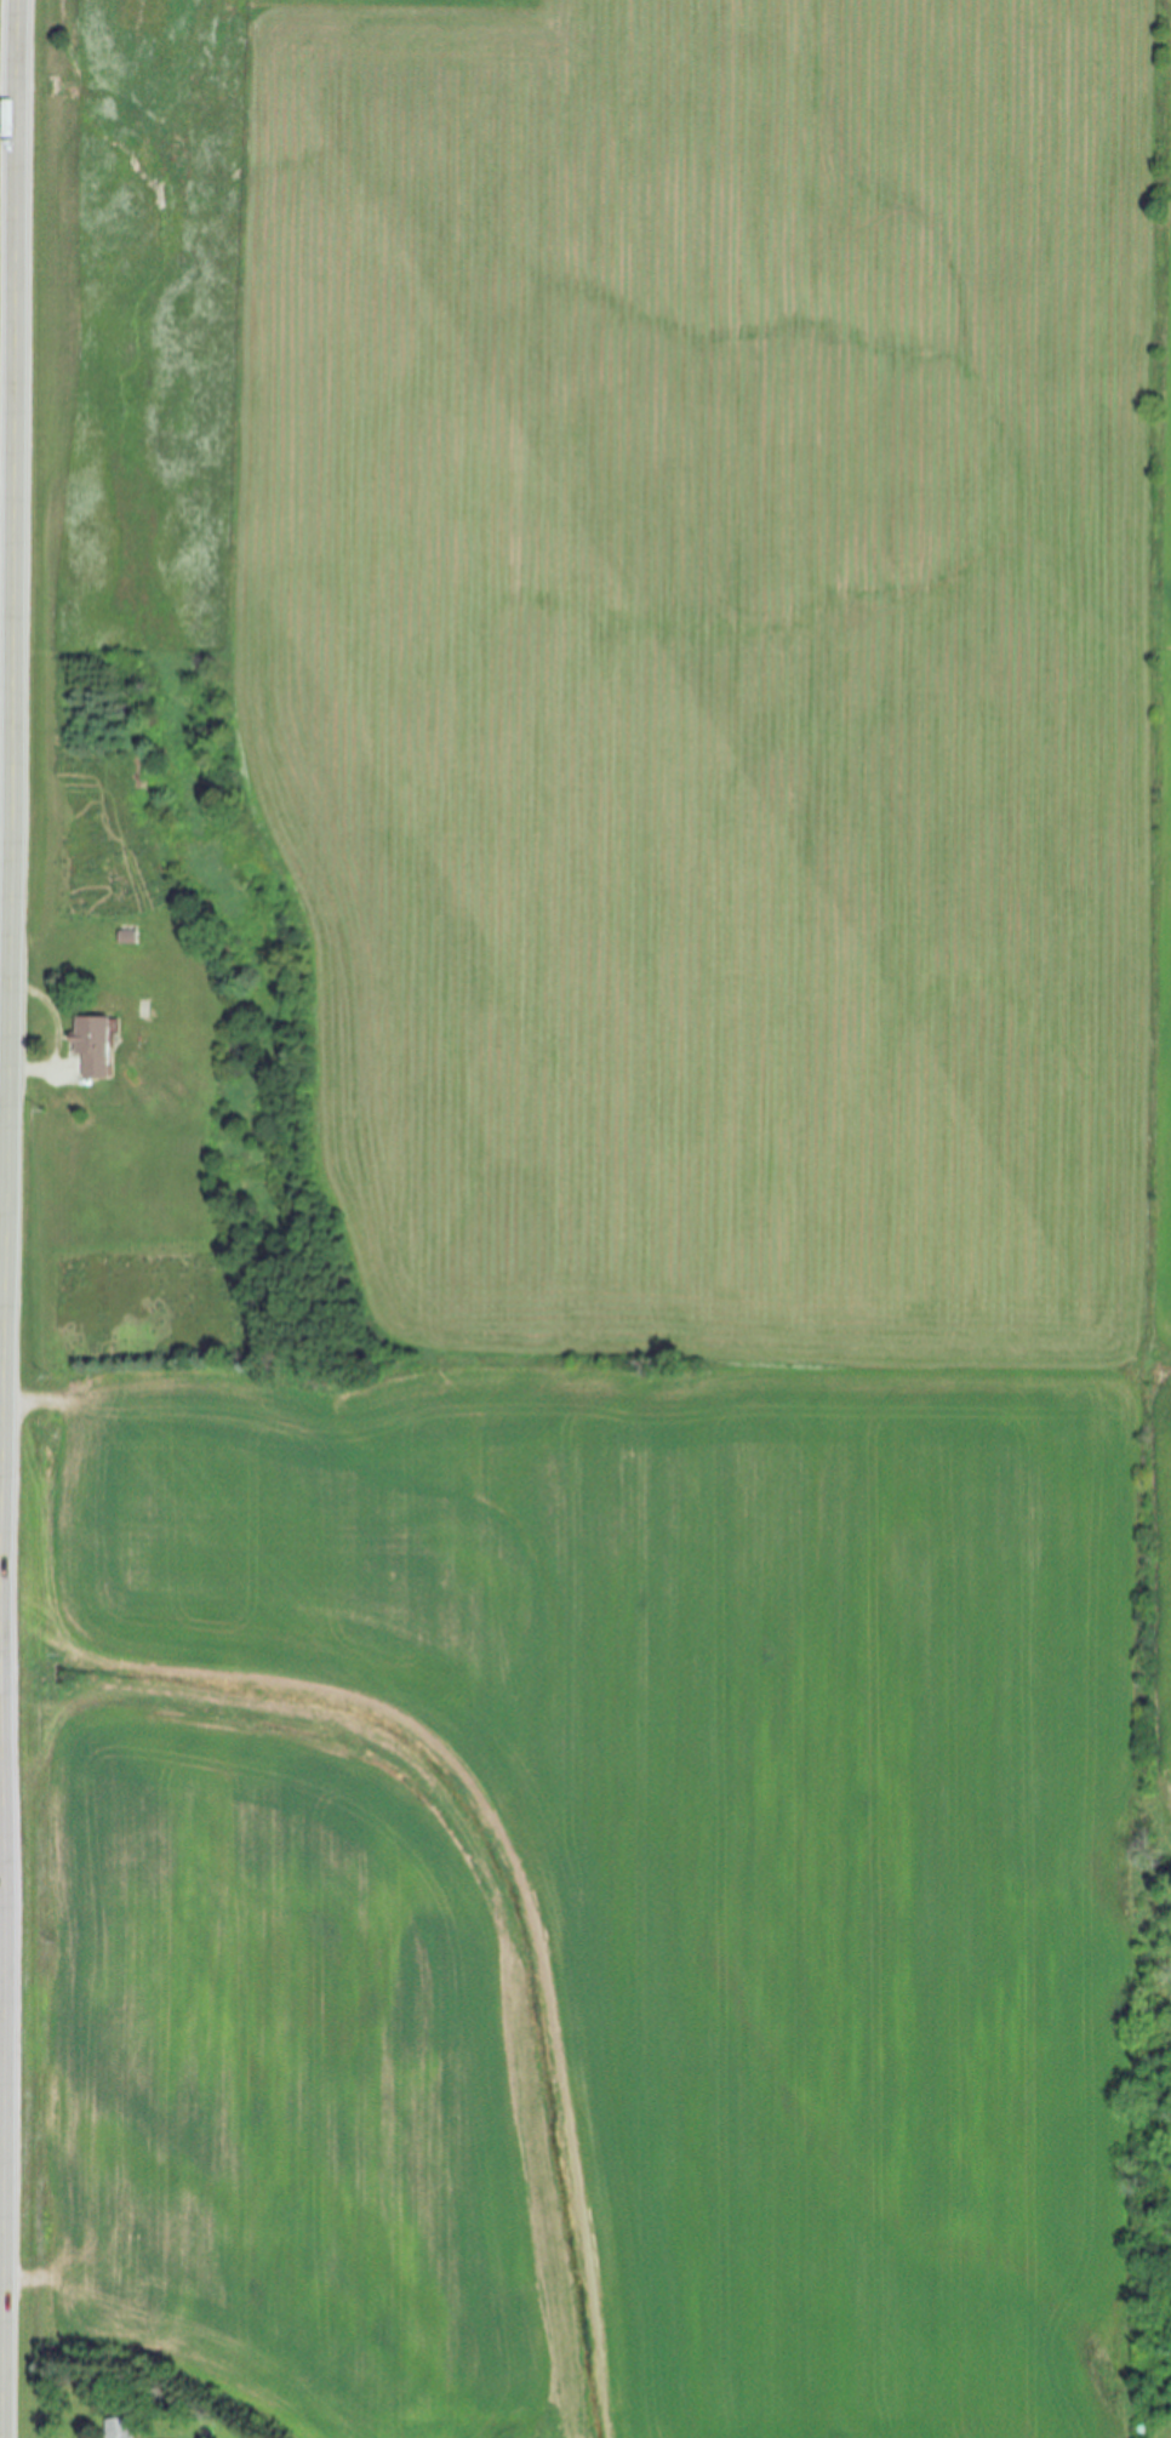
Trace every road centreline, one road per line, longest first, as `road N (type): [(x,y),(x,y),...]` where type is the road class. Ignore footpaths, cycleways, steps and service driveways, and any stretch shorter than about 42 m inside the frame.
road 1 (primary): [(3,2437),(21,0)]

